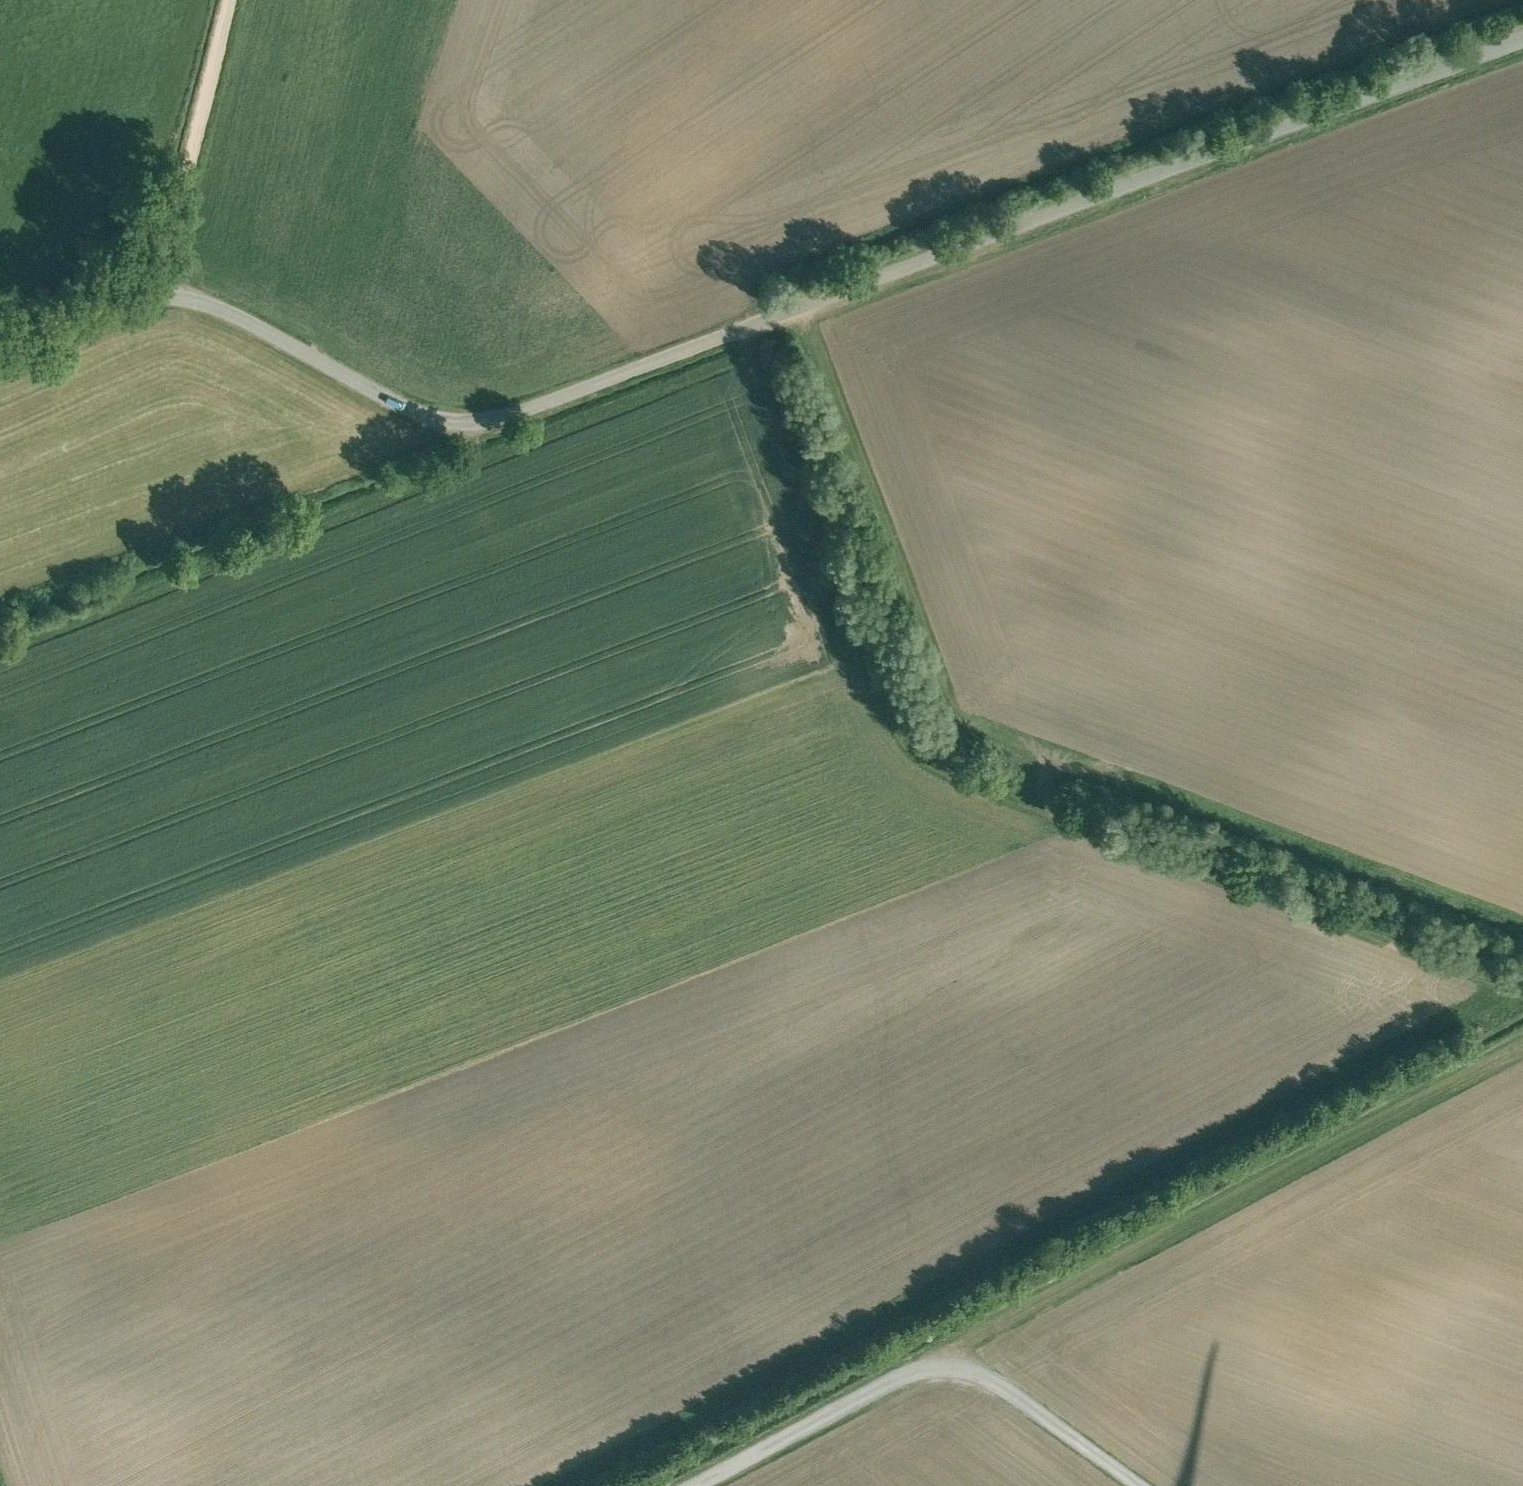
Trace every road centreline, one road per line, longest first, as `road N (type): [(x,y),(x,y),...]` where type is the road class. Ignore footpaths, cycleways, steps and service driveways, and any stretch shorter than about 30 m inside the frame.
road 1 (unclassified): [(0,334),(159,290),(181,292),(441,419),(475,426),(1522,35)]
road 2 (track): [(702,1485),(944,1355),(1148,1485)]
road 3 (track): [(159,290),(236,0)]

